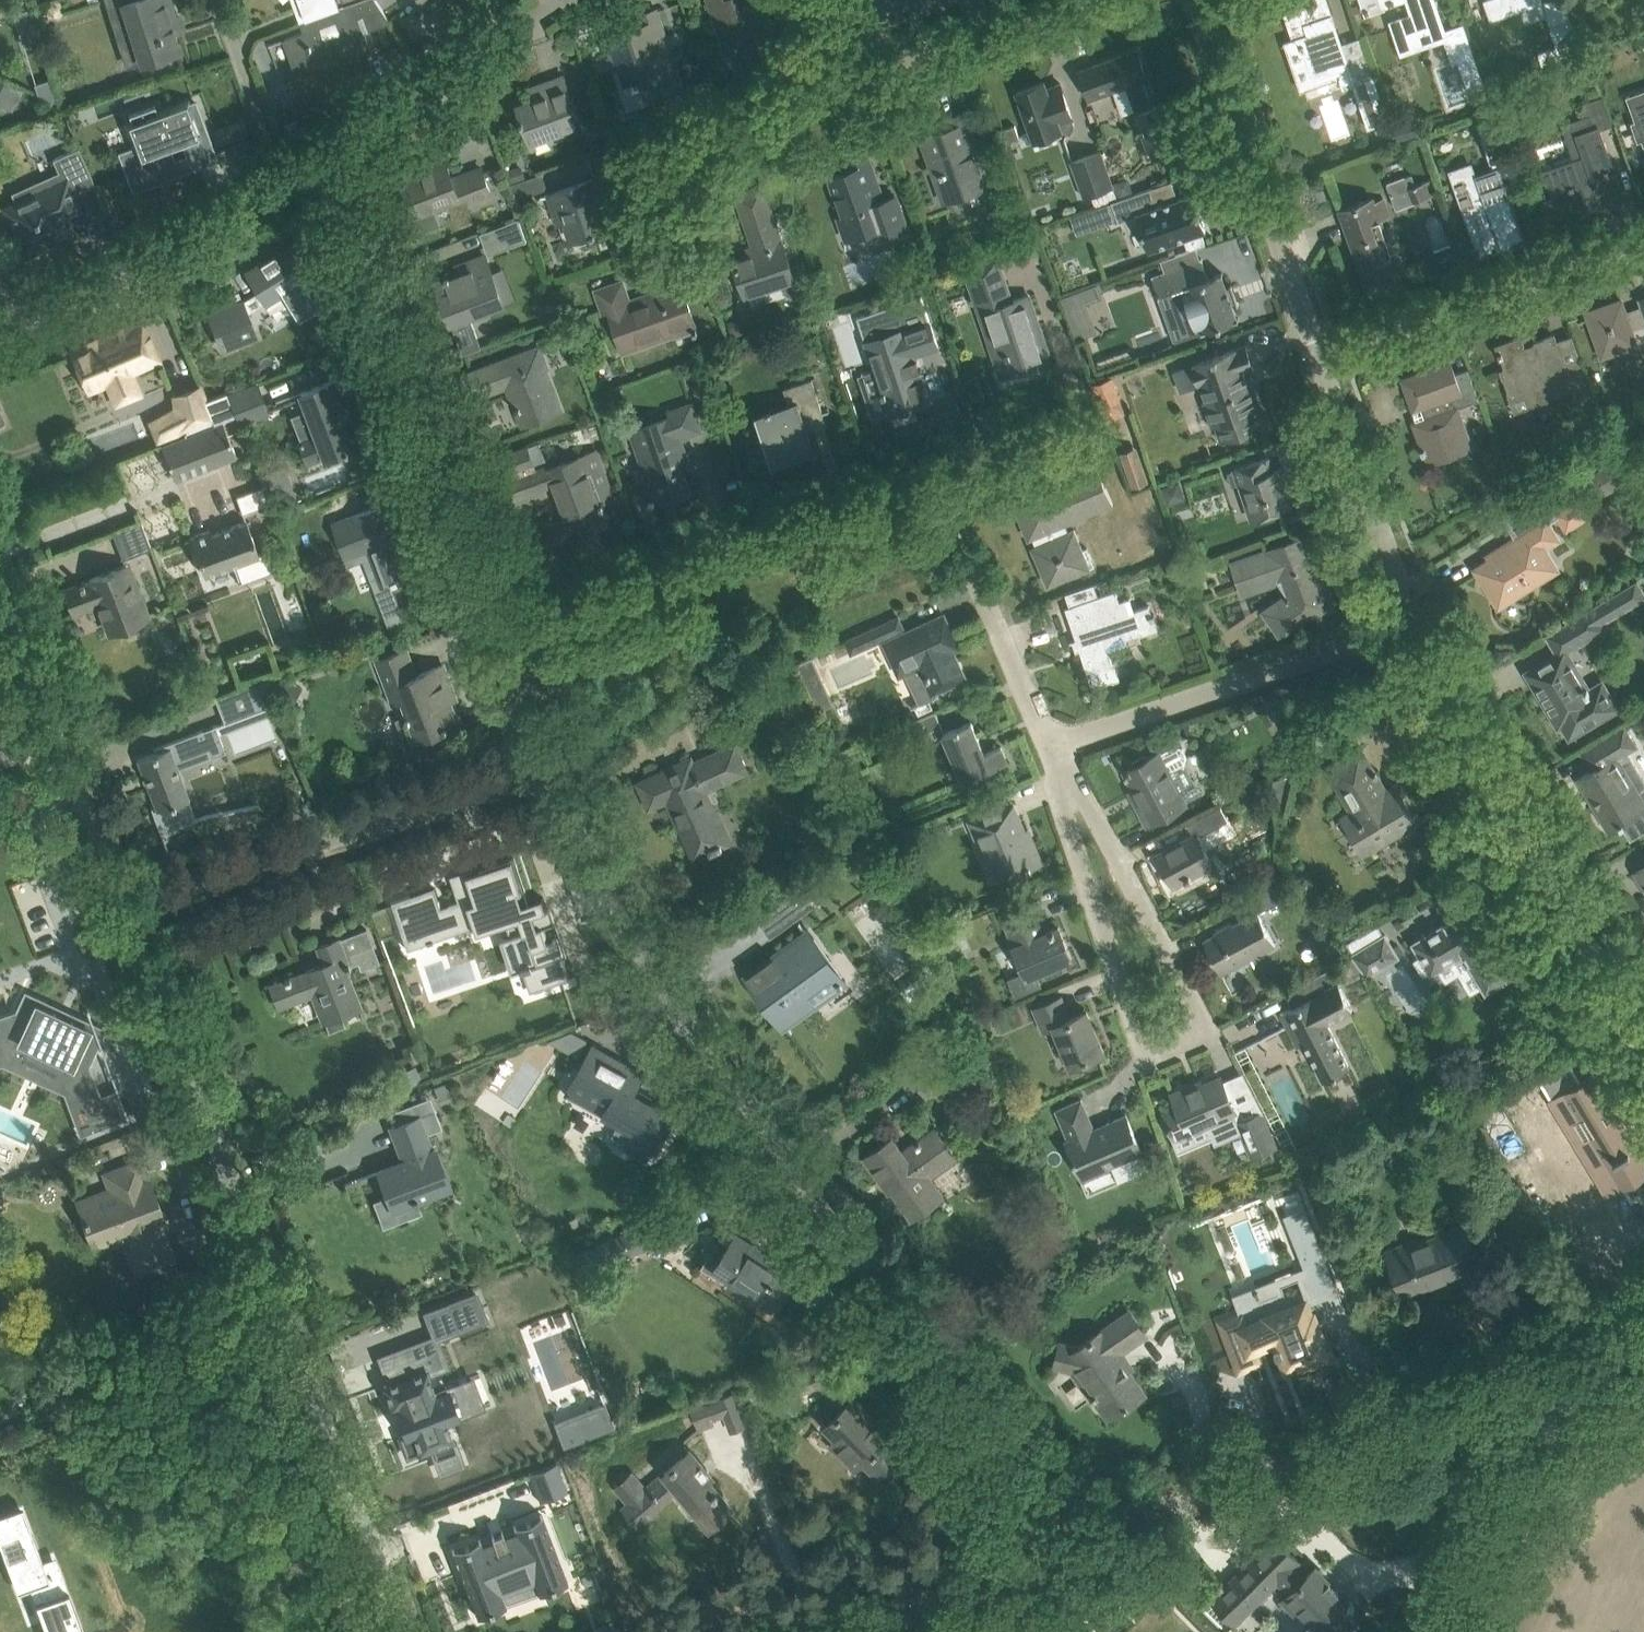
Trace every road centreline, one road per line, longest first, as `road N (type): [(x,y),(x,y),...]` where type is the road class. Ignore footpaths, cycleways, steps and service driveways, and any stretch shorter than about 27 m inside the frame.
road 1 (residential): [(1047,1554),(1019,1487),(641,955),(560,762)]
road 2 (residential): [(404,1631),(127,905)]
road 3 (residential): [(1047,1554),(1509,1377),(1531,1376),(1572,1395)]
road 4 (residential): [(1115,855),(1194,1006),(1195,1021),(1176,1047),(1156,1045),(1135,1027),(1064,817),(1065,790)]
road 5 (residential): [(513,629),(331,157)]
road 6 (residential): [(1643,1039),(1445,701),(1412,624)]
road 7 (residential): [(127,905),(560,762)]
road 8 (residential): [(513,629),(939,486)]
road 9 (residential): [(1047,746),(1412,624)]
road 10 (residential): [(1320,358),(1194,0)]
road 11 (residential): [(1643,244),(1320,358)]
road 12 (residential): [(0,336),(142,273),(286,187)]
road 13 (residential): [(331,157),(565,0)]
road 14 (residential): [(1047,746),(939,486)]
road 15 (residential): [(1412,624),(1320,358)]
road 16 (residential): [(846,89),(1103,0)]
road 17 (tertiary): [(1443,1631),(1572,1395)]
road 18 (residential): [(679,228),(667,176),(676,152),(846,89)]
road 19 (residential): [(74,781),(0,579)]
road 20 (residential): [(847,1631),(1047,1554)]
road 21 (residential): [(286,187),(218,0)]
road 22 (residential): [(939,486),(1094,434)]
road 23 (residential): [(560,762),(513,629)]
road 24 (residential): [(127,905),(74,781)]

